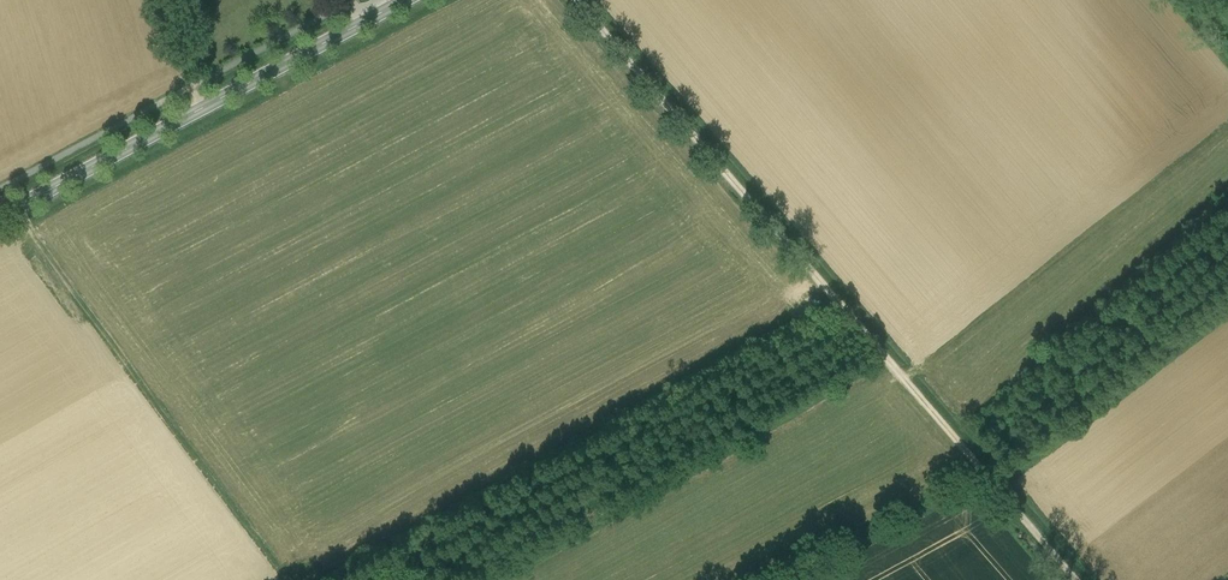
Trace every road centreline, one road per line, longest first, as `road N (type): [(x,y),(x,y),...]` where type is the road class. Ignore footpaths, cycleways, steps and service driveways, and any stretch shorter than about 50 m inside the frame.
road 1 (track): [(574,0),(1076,579)]
road 2 (tertiary): [(0,217),(404,0)]

